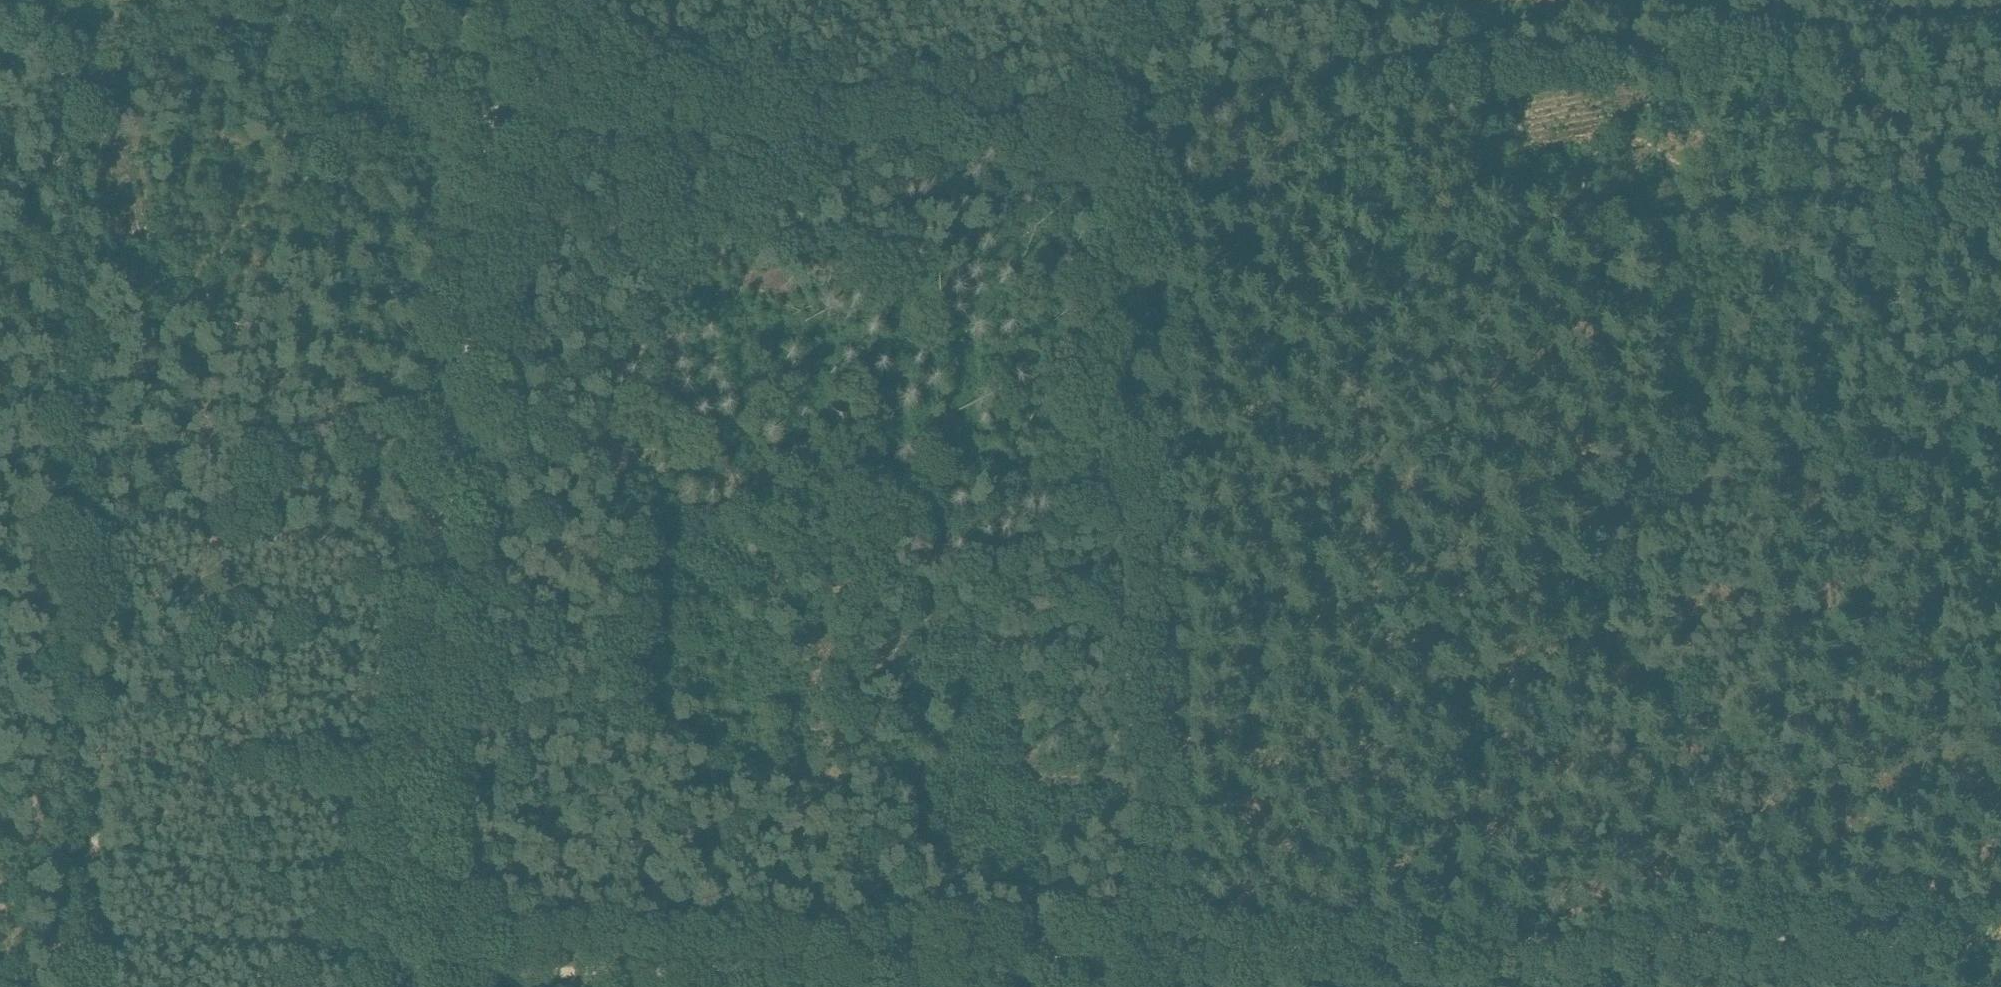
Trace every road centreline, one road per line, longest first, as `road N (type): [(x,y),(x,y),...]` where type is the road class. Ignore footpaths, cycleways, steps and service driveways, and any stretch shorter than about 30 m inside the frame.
road 1 (track): [(503,0),(387,986)]
road 2 (track): [(389,968),(1156,959),(1173,952)]
road 3 (track): [(1173,952),(1840,936)]

